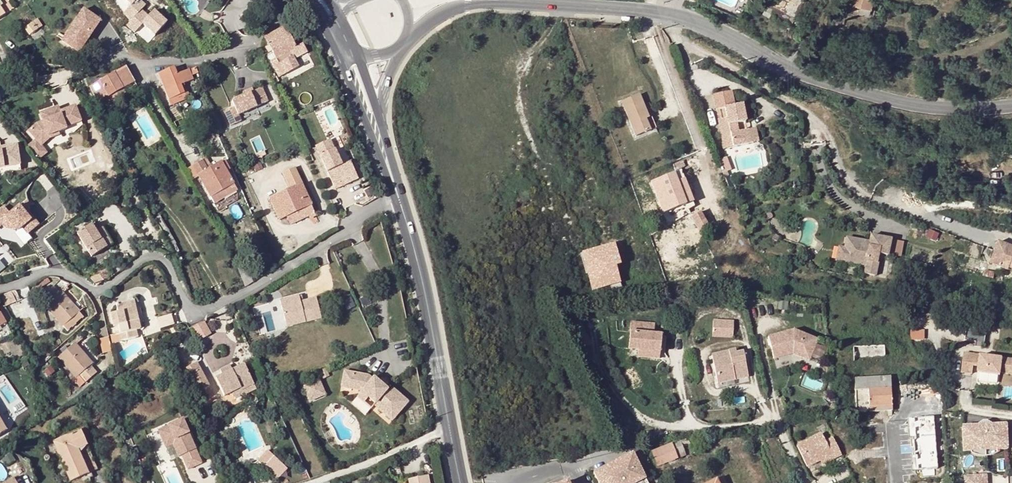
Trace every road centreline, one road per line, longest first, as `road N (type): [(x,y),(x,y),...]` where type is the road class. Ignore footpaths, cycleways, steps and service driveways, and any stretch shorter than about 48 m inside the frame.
road 1 (tertiary): [(1011,105),(953,113),(903,102),(797,73),(702,18),(531,0)]
road 2 (residential): [(0,286),(47,272),(97,292),(139,260),(160,260),(197,314),(402,199)]
road 3 (secondary): [(402,199),(431,304),(449,428)]
road 4 (secondary): [(341,55),(400,193)]
road 5 (residential): [(449,428),(310,482)]
road 6 (residential): [(691,427),(777,427),(806,482)]

